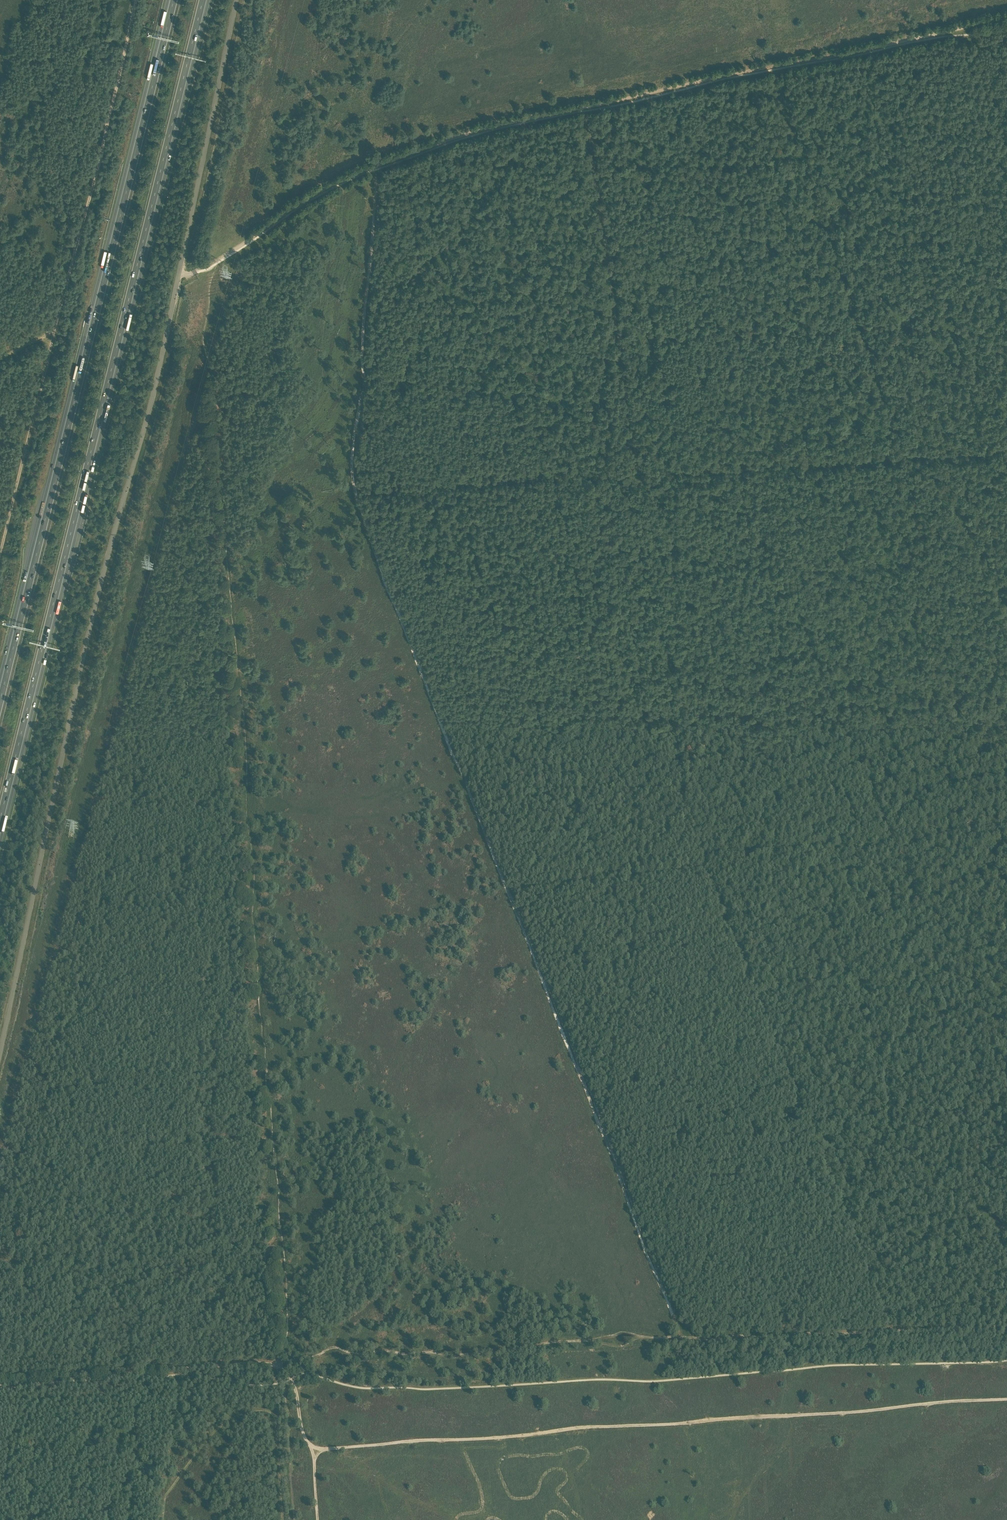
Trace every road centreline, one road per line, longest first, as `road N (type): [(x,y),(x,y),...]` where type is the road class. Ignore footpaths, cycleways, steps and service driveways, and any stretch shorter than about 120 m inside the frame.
road 1 (track): [(373,167),(350,488),(682,1340)]
road 2 (track): [(735,468),(893,843),(719,855),(707,871),(890,1331)]
road 3 (unclassified): [(0,1053),(236,0)]
road 4 (track): [(0,1379),(624,1336),(704,1340),(787,1330),(1006,1326)]
road 5 (motorway): [(0,820),(203,0)]
road 6 (track): [(585,107),(638,472),(1006,452)]
road 7 (motorway): [(174,0),(0,700)]
road 8 (track): [(1006,1400),(315,1450)]
road 9 (track): [(179,271),(215,260),(353,174),(456,138),(585,107)]
road 10 (track): [(585,107),(1006,19)]
road 11 (track): [(350,486),(638,472)]
road 12 (track): [(162,1519),(165,1498),(201,1447),(235,1418),(265,1410),(275,1418),(282,1519)]
road 13 (track): [(506,889),(707,871)]

